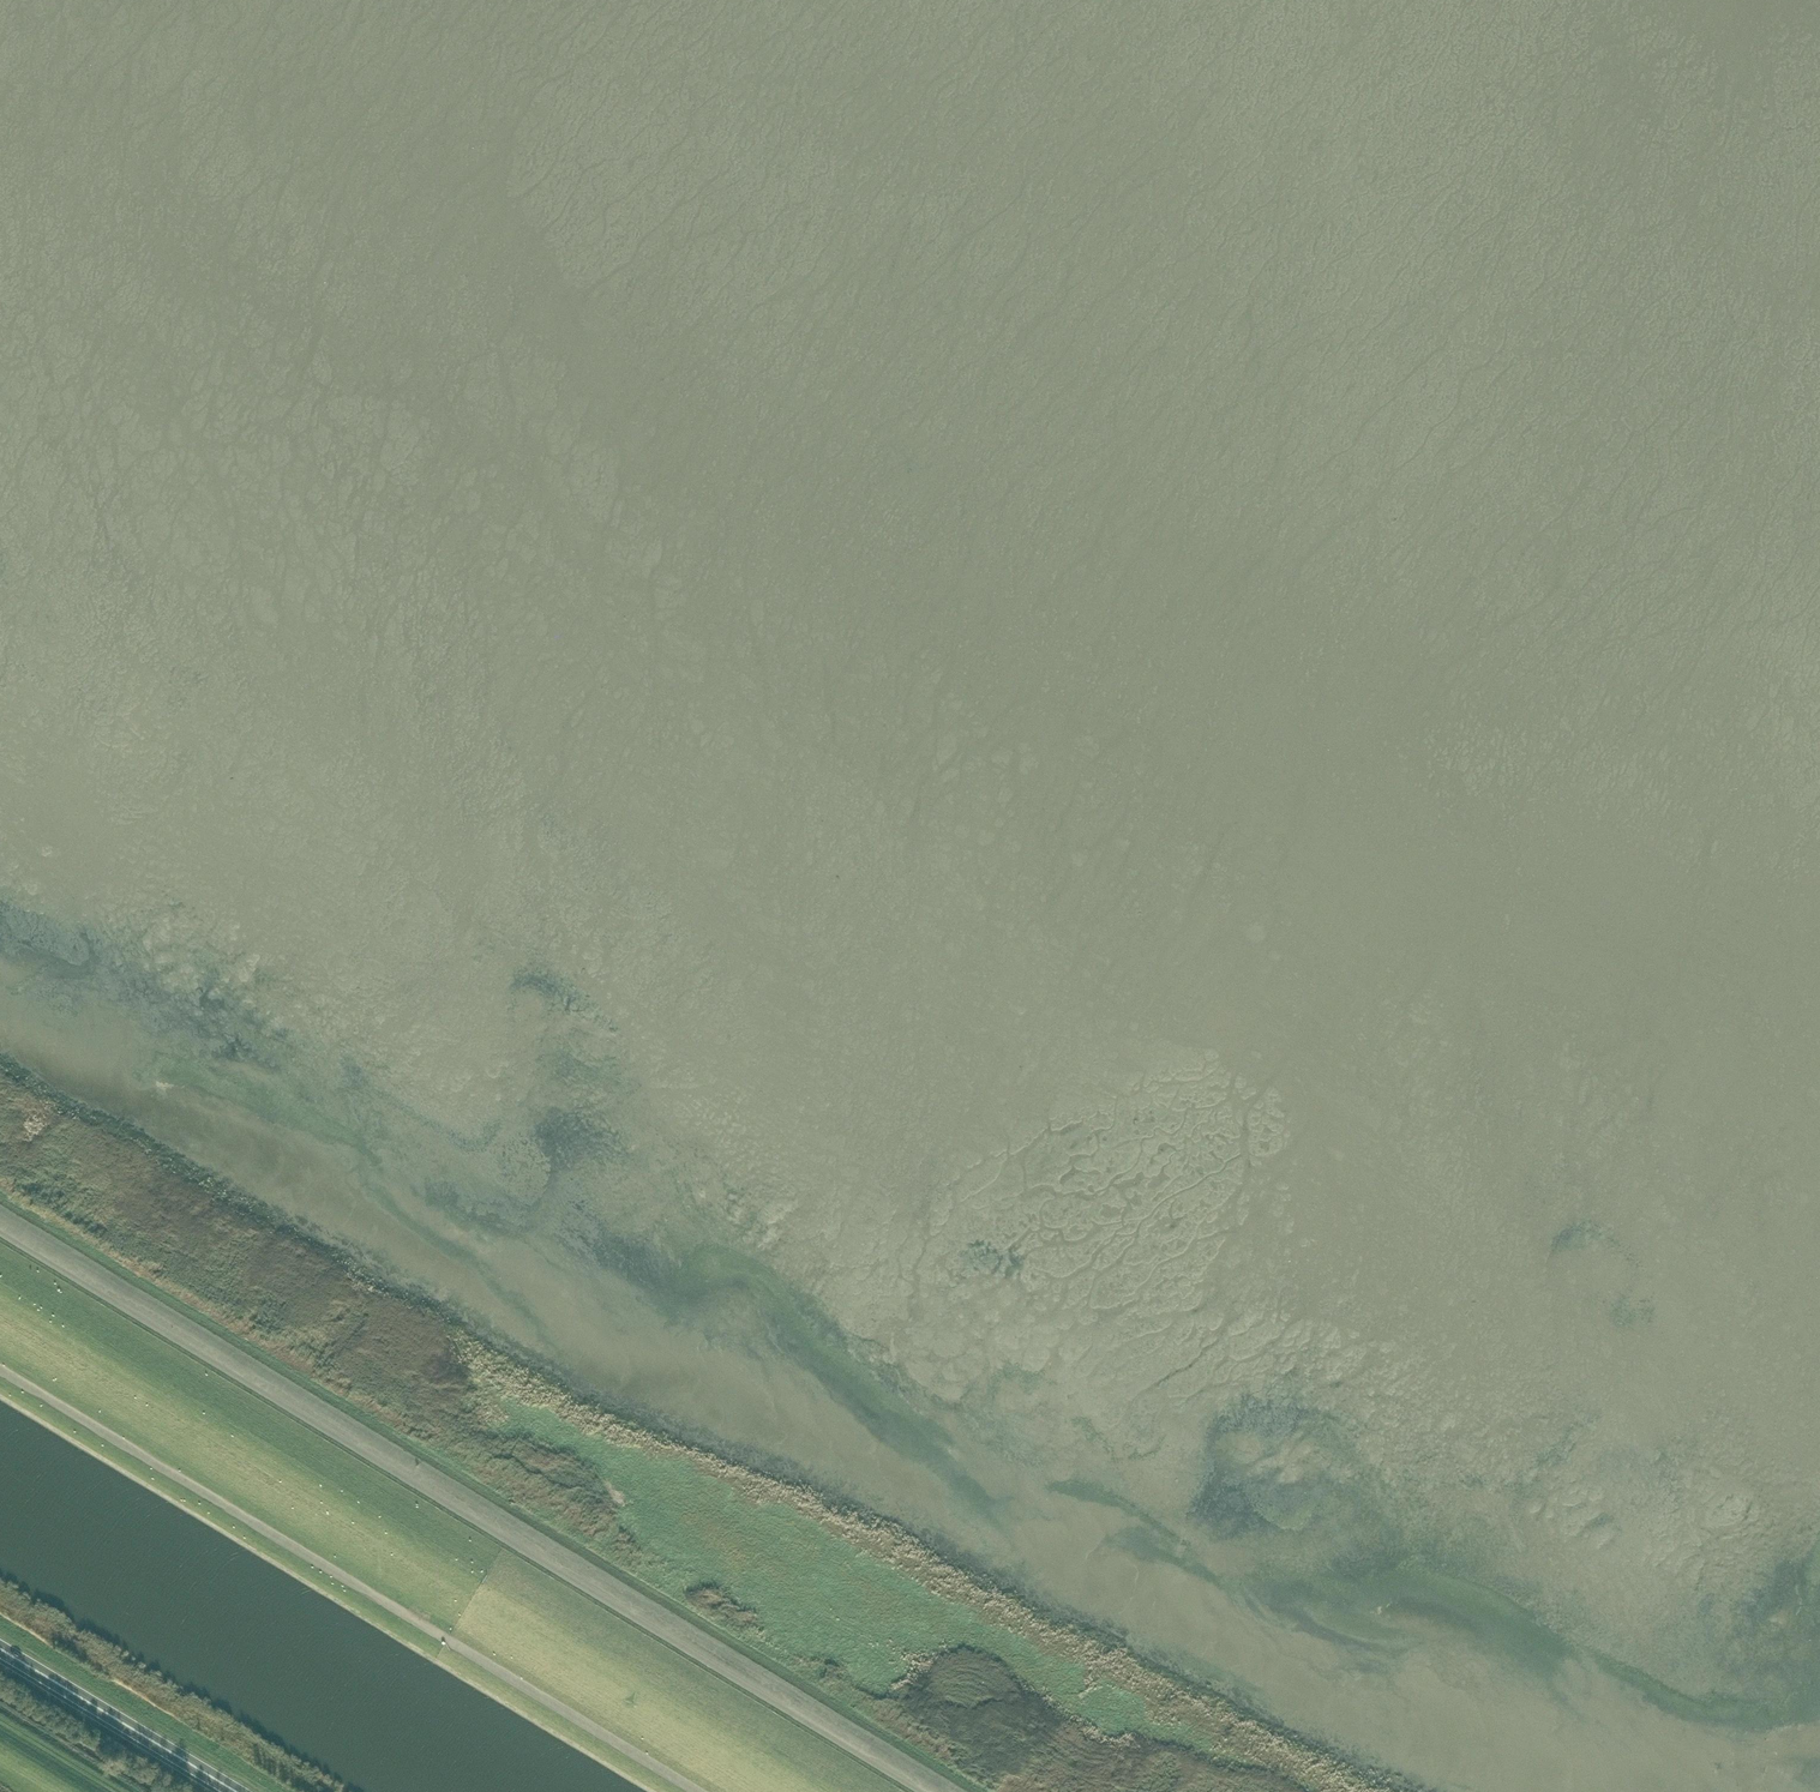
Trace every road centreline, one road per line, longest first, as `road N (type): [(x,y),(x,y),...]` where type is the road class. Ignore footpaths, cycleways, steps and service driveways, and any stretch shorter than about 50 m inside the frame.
road 1 (primary): [(236,1791),(0,1649)]

